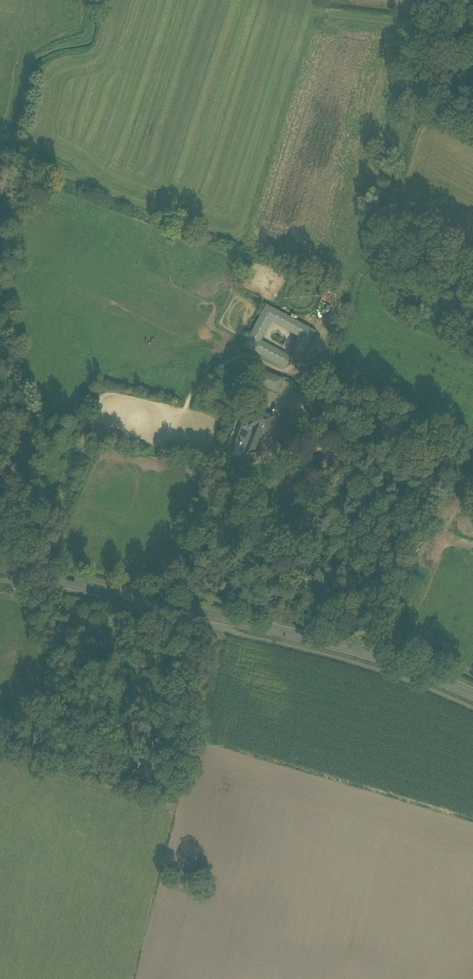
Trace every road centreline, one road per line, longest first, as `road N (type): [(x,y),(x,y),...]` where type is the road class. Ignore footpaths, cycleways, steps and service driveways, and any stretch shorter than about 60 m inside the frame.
road 1 (tertiary): [(0,568),(392,662),(472,694)]
road 2 (track): [(472,57),(427,34),(354,17)]

